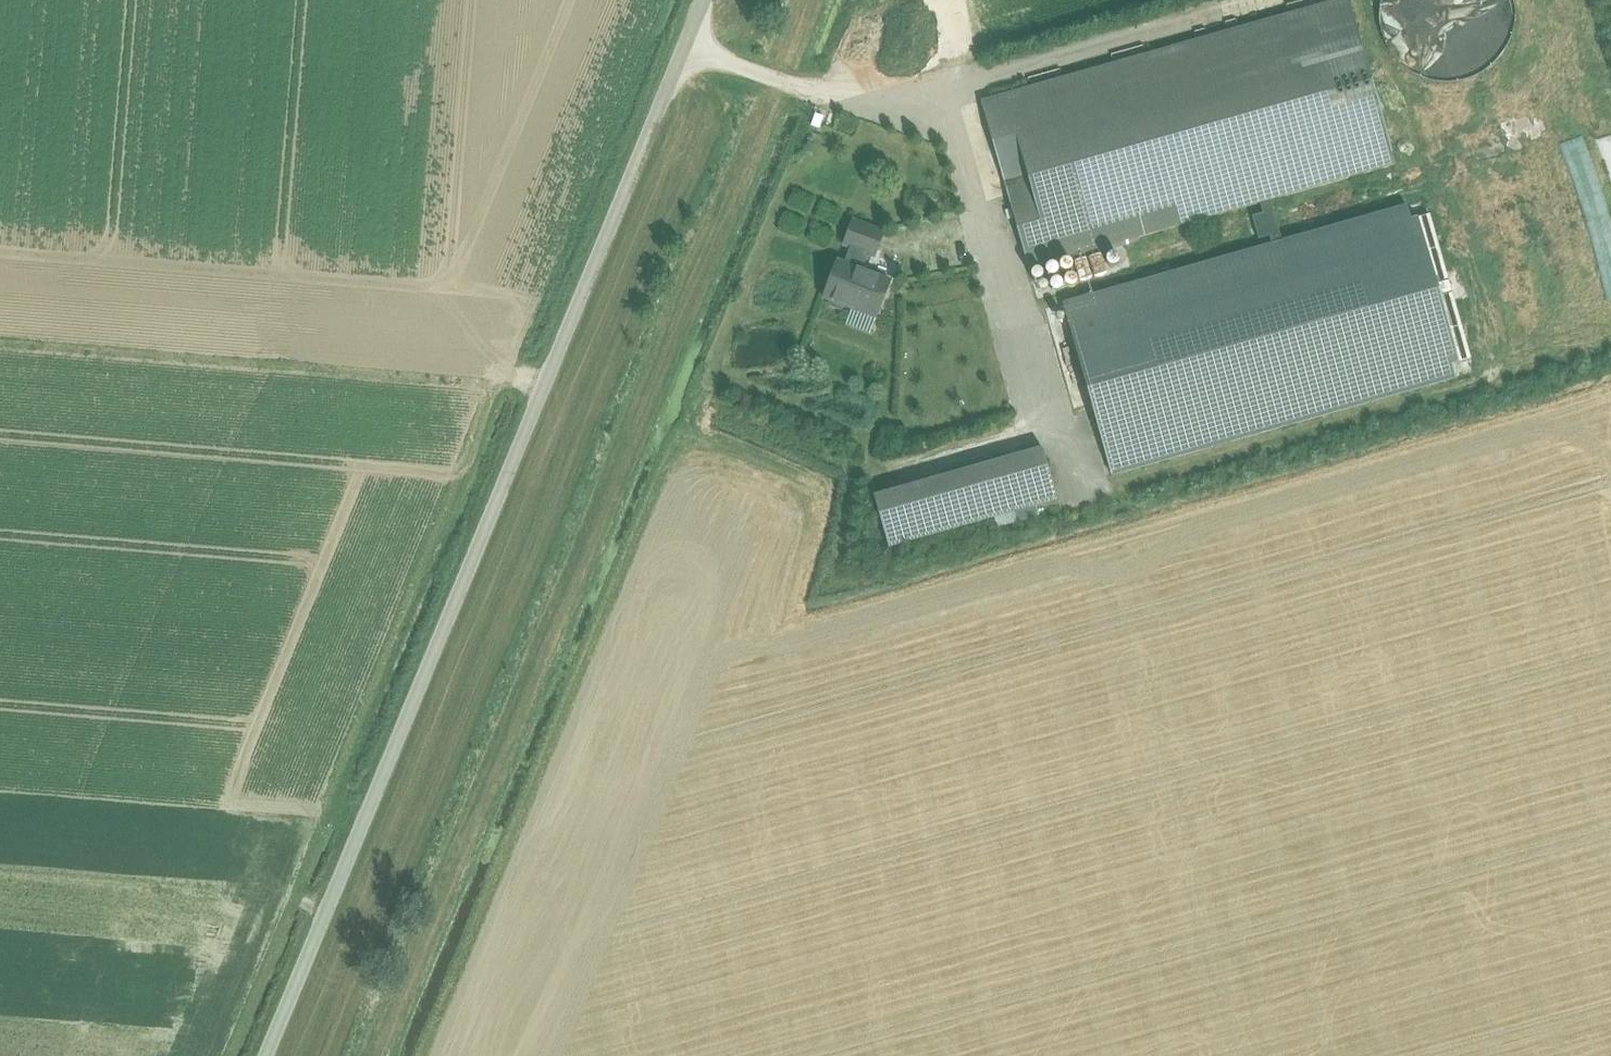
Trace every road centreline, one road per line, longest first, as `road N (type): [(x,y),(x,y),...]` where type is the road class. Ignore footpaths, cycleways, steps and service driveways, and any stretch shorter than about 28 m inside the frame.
road 1 (unclassified): [(264,1055),(705,0)]

